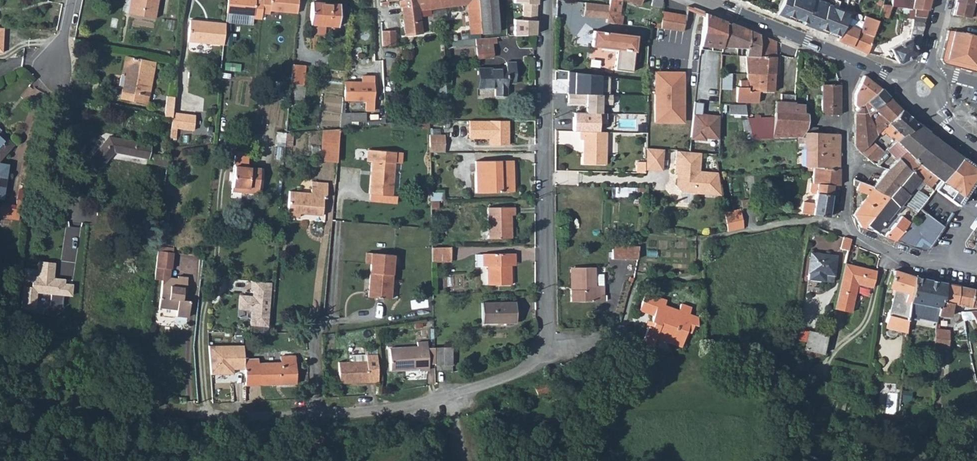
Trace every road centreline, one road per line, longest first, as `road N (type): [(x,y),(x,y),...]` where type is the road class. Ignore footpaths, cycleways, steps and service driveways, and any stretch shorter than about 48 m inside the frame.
road 1 (residential): [(549,0),(545,320),(528,364),(385,410),(176,419),(116,411)]
road 2 (residential): [(853,60),(845,154),(850,228),(916,262),(953,257)]
road 3 (secondary): [(853,60),(703,0)]

